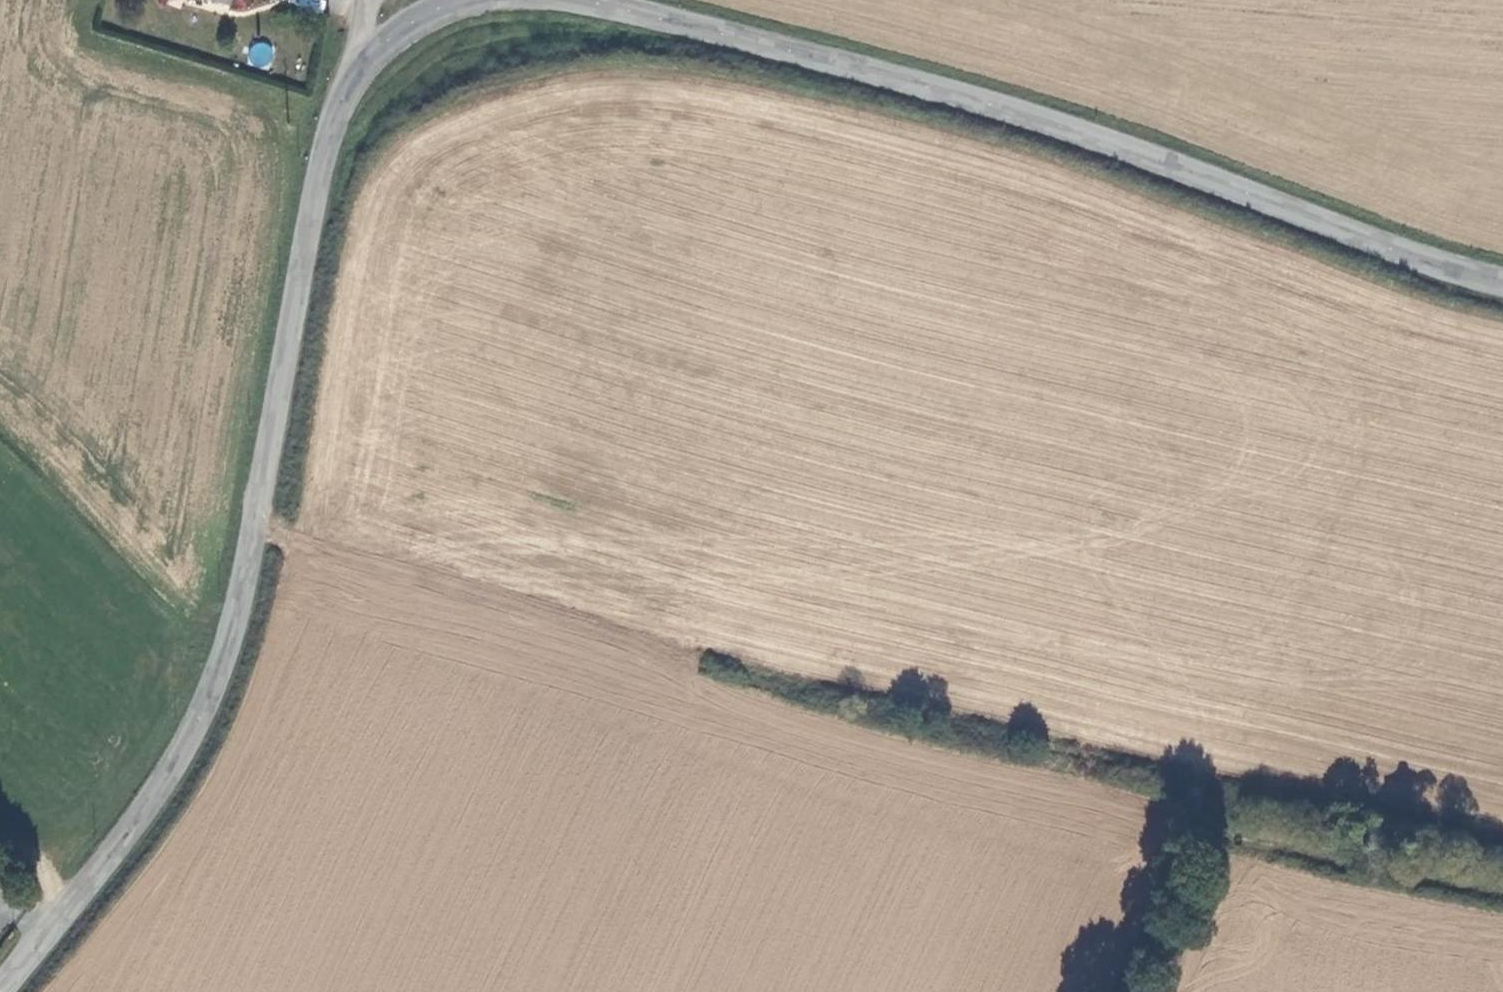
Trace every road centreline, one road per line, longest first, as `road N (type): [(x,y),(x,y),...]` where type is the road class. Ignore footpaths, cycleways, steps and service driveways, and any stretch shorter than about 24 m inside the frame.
road 1 (tertiary): [(0,989),(132,828),(204,708),(244,579),(339,105),(380,48),(461,0)]
road 2 (tertiary): [(581,0),(1026,115),(1502,282)]

